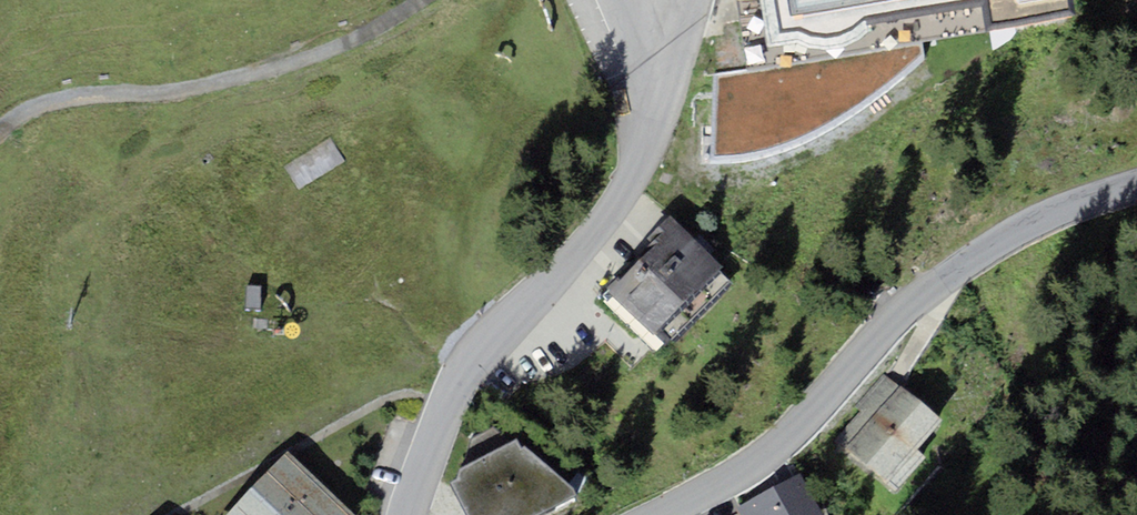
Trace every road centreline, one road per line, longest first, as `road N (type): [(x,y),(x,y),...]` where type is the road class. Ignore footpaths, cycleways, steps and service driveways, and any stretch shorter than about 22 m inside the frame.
road 1 (residential): [(402,514),(419,459),(479,351),(579,261),(624,196),(659,132),(693,0)]
road 2 (residential): [(1136,184),(1061,211),(954,269),(891,319),(767,449),(646,514)]
road 3 (track): [(431,0),(380,34),(272,69),(180,91),(89,99),(37,115),(0,139)]

